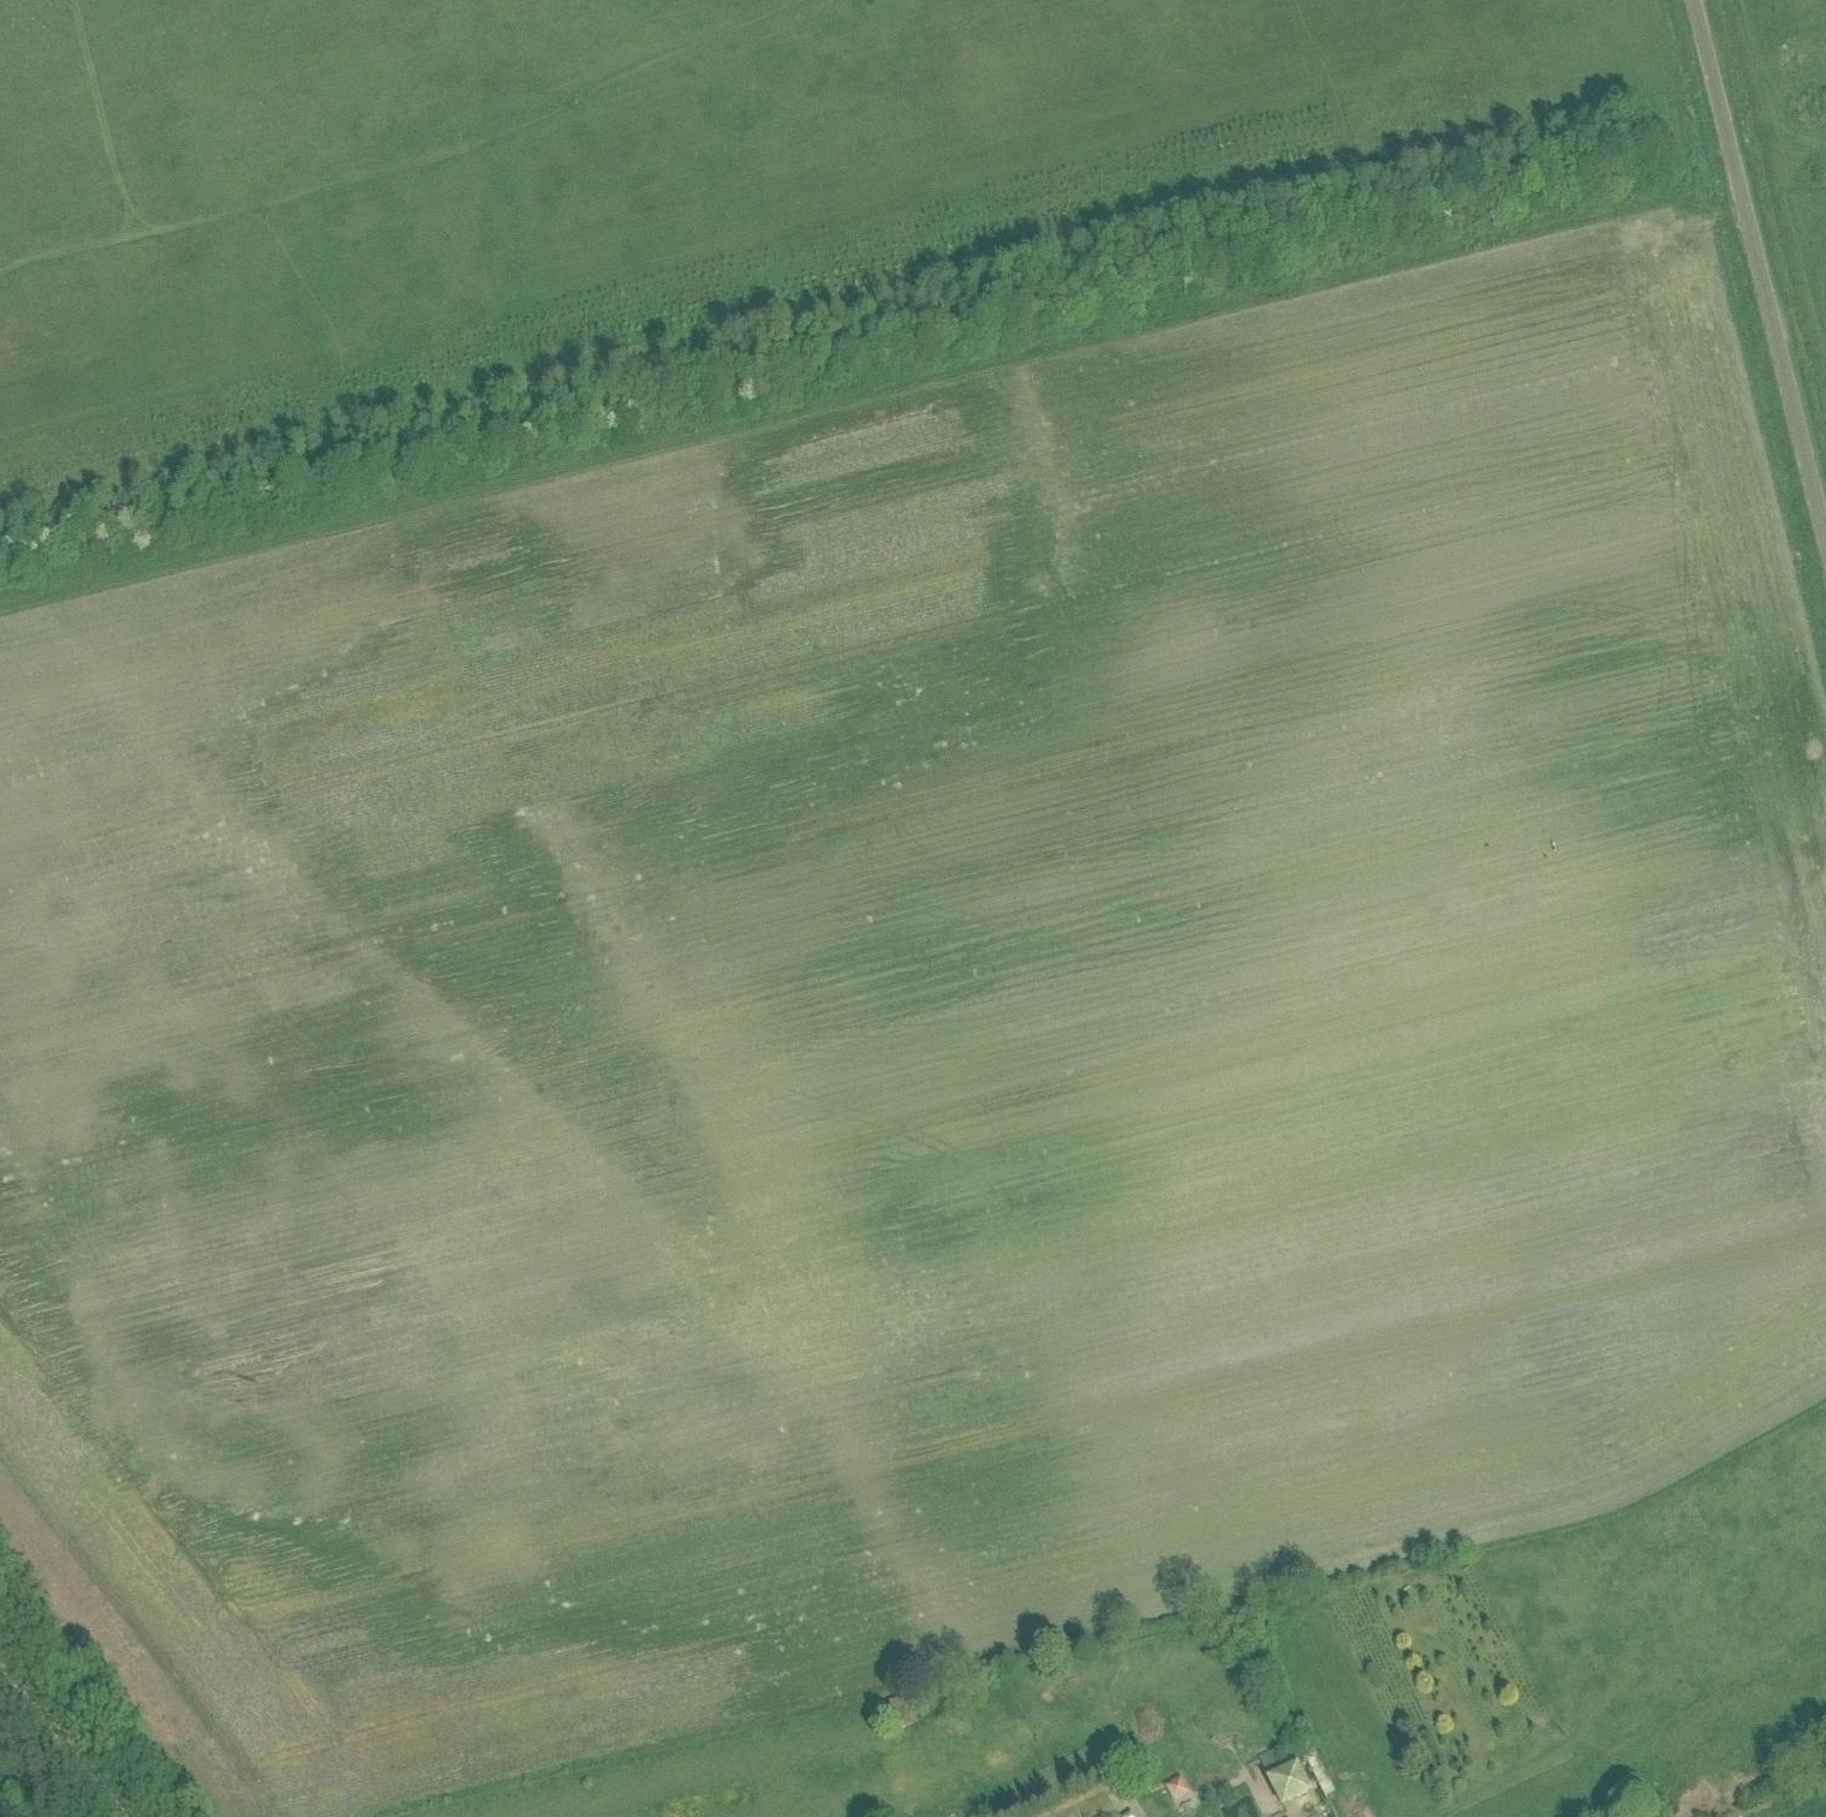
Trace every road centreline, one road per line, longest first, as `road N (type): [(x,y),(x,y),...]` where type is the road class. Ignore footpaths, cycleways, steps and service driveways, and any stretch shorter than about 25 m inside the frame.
road 1 (unclassified): [(1825,542),(1694,0)]
road 2 (track): [(0,1660),(125,1816)]

